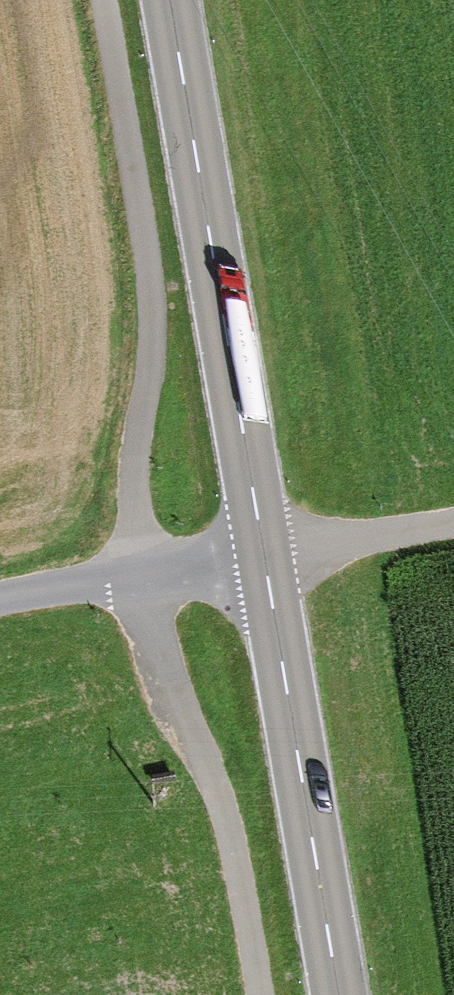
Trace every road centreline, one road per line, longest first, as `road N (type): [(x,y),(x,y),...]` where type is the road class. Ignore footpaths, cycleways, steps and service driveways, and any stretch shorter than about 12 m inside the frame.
road 1 (track): [(261,994),(218,777),(171,688),(132,569),(152,290),(100,0)]
road 2 (secondary): [(263,553),(166,0)]
road 3 (secondary): [(338,994),(263,553)]
road 4 (unclassified): [(0,597),(263,553)]
road 5 (unclassified): [(263,553),(453,520)]

